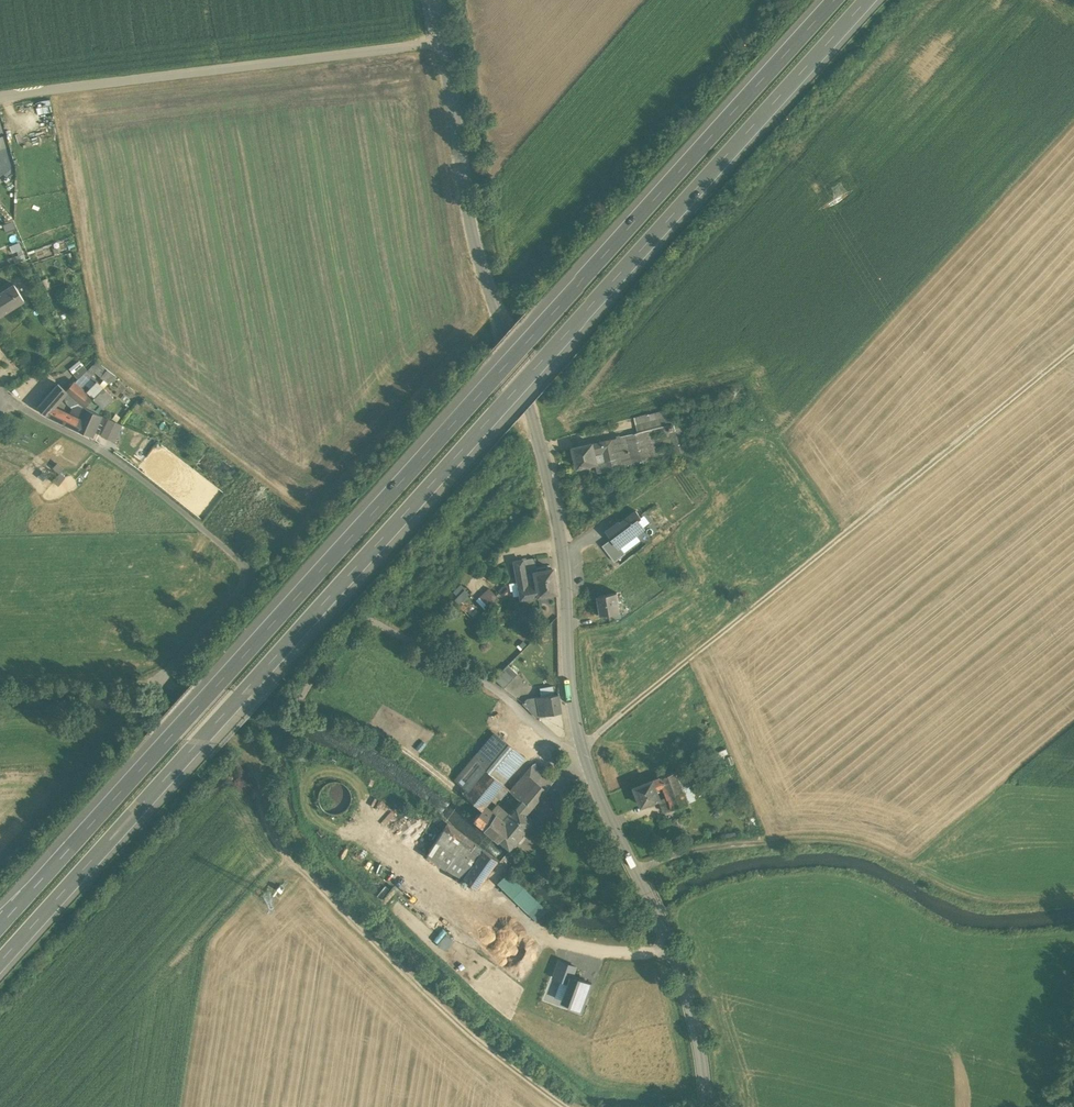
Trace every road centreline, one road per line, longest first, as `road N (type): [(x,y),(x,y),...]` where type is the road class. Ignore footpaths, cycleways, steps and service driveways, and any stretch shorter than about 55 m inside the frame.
road 1 (motorway): [(0,963),(865,0)]
road 2 (motorway): [(833,0),(0,926)]
road 3 (track): [(167,692),(305,710),(377,627),(487,682),(558,743),(582,752),(1073,368)]
road 4 (secondary): [(445,44),(474,244),(541,449),(561,543),(582,752),(677,956),(707,1106)]
road 5 (track): [(243,733),(265,754),(268,779),(258,788),(291,857),(455,1018),(566,1106)]
road 6 (track): [(8,404),(90,442),(206,529),(261,582),(167,692)]
road 7 (track): [(633,862),(721,844),(830,840),(867,845),(957,892),(1002,903),(1073,897)]
road 8 (residential): [(0,100),(445,44)]
road 9 (track): [(116,738),(0,874)]
road 10 (track): [(0,689),(167,692)]
road 11 (track): [(440,775),(392,743),(305,710)]

